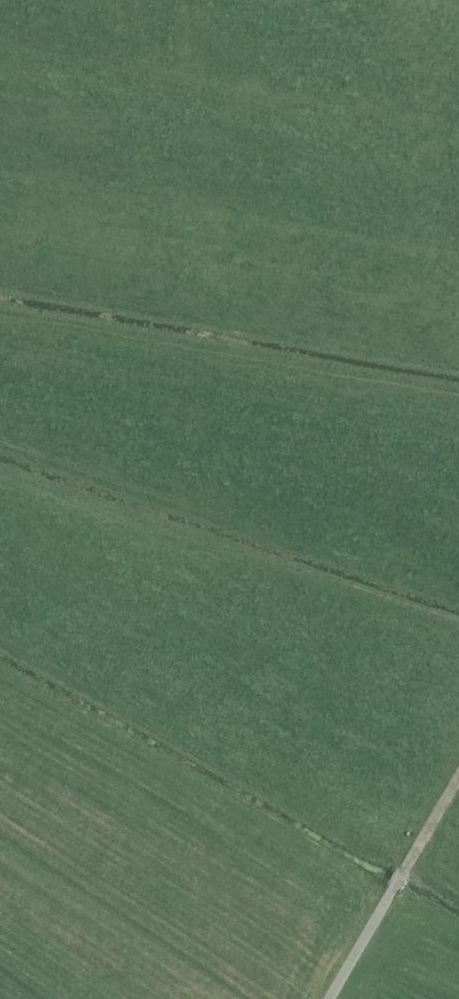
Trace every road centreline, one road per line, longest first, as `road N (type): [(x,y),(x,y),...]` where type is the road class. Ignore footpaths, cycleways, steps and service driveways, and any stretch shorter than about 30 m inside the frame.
road 1 (track): [(333,998),(458,779)]

